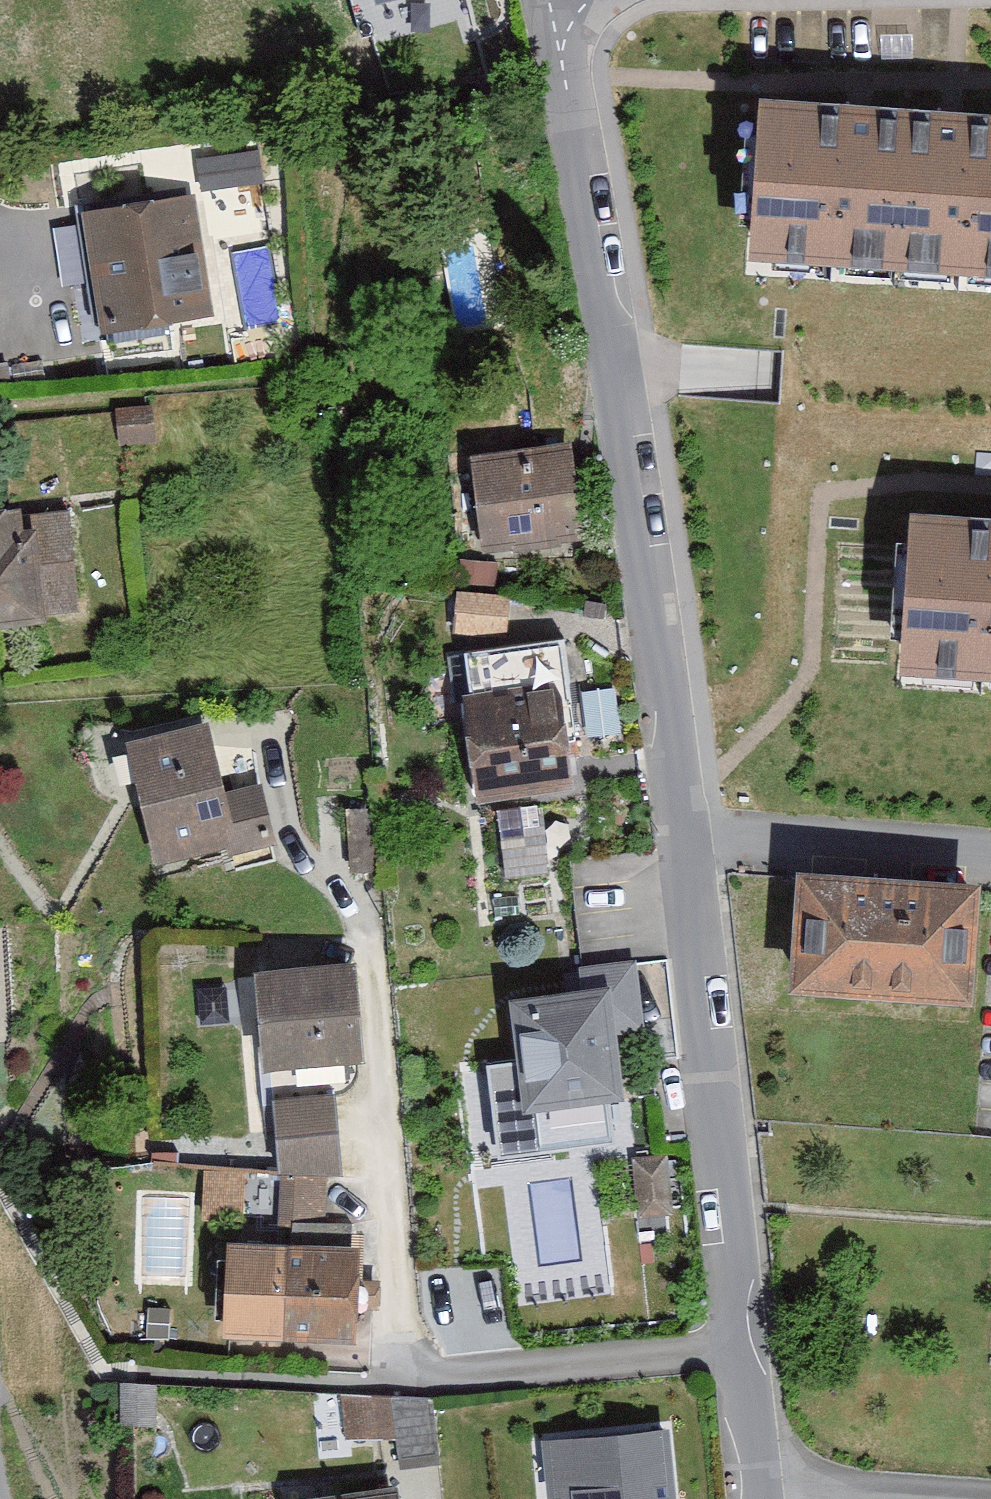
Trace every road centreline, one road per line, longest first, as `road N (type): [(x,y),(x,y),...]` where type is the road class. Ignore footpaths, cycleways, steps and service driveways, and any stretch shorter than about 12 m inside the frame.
road 1 (residential): [(549,0),(679,842)]
road 2 (residential): [(679,842),(759,1488)]
road 3 (residential): [(679,842),(990,864)]
road 4 (residential): [(759,1488),(910,1498)]

